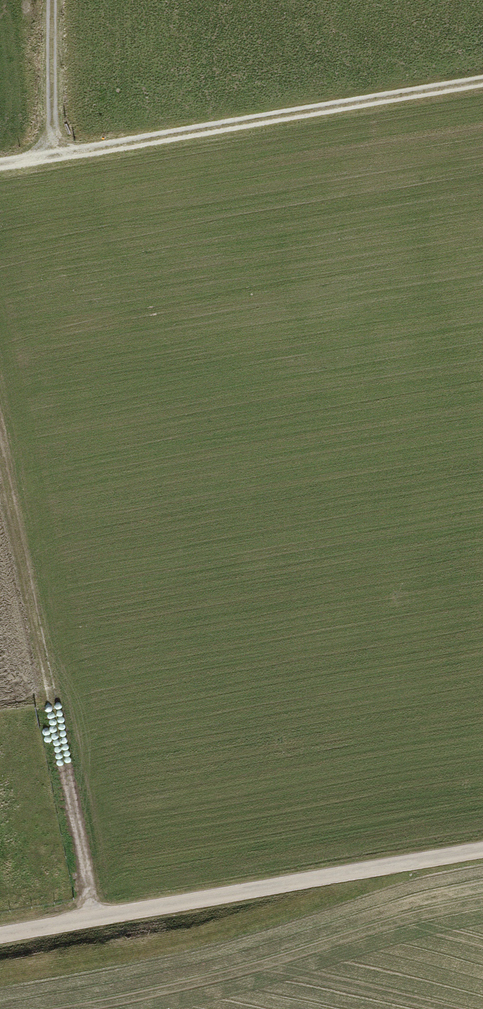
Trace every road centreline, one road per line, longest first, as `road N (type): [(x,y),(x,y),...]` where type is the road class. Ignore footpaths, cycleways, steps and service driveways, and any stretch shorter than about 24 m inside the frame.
road 1 (unclassified): [(482,851),(0,940)]
road 2 (residential): [(0,165),(482,79)]
road 3 (track): [(0,461),(95,922)]
road 4 (track): [(45,0),(57,153)]

